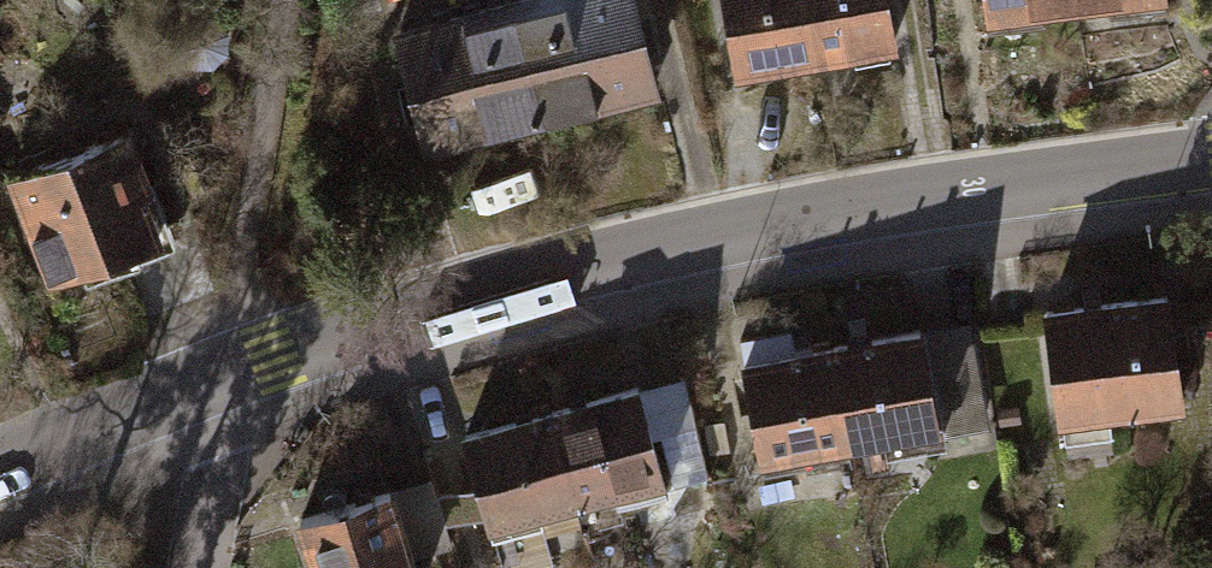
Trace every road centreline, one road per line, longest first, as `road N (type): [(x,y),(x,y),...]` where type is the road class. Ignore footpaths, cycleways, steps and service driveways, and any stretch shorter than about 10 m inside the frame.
road 1 (tertiary): [(226,373),(419,308),(648,248),(895,201),(1211,159)]
road 2 (tertiary): [(0,466),(226,373)]
road 3 (residential): [(200,567),(226,373)]

